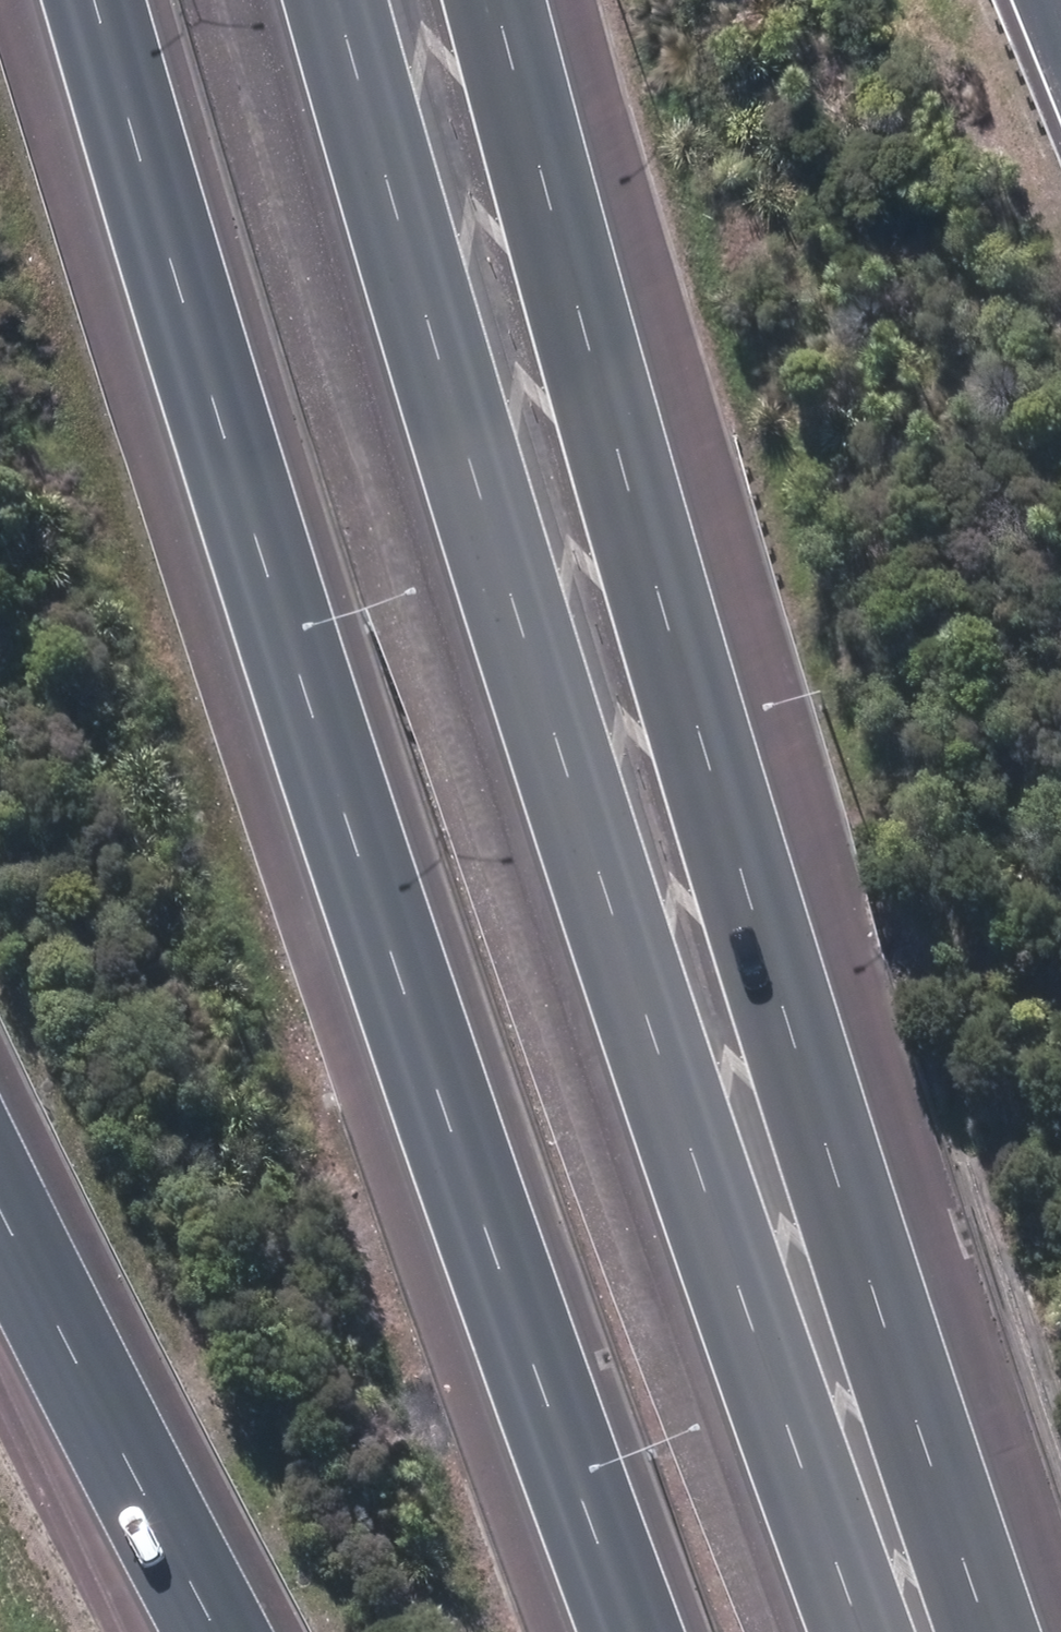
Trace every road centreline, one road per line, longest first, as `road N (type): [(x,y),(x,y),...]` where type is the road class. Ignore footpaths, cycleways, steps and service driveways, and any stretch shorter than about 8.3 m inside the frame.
road 1 (motorway): [(636,1631),(181,289),(97,0)]
road 2 (motorway): [(337,0),(581,822),(865,1631)]
road 3 (motorway): [(499,0),(708,771),(863,1277),(991,1631)]
road 4 (motorway): [(231,1631),(0,1209)]

